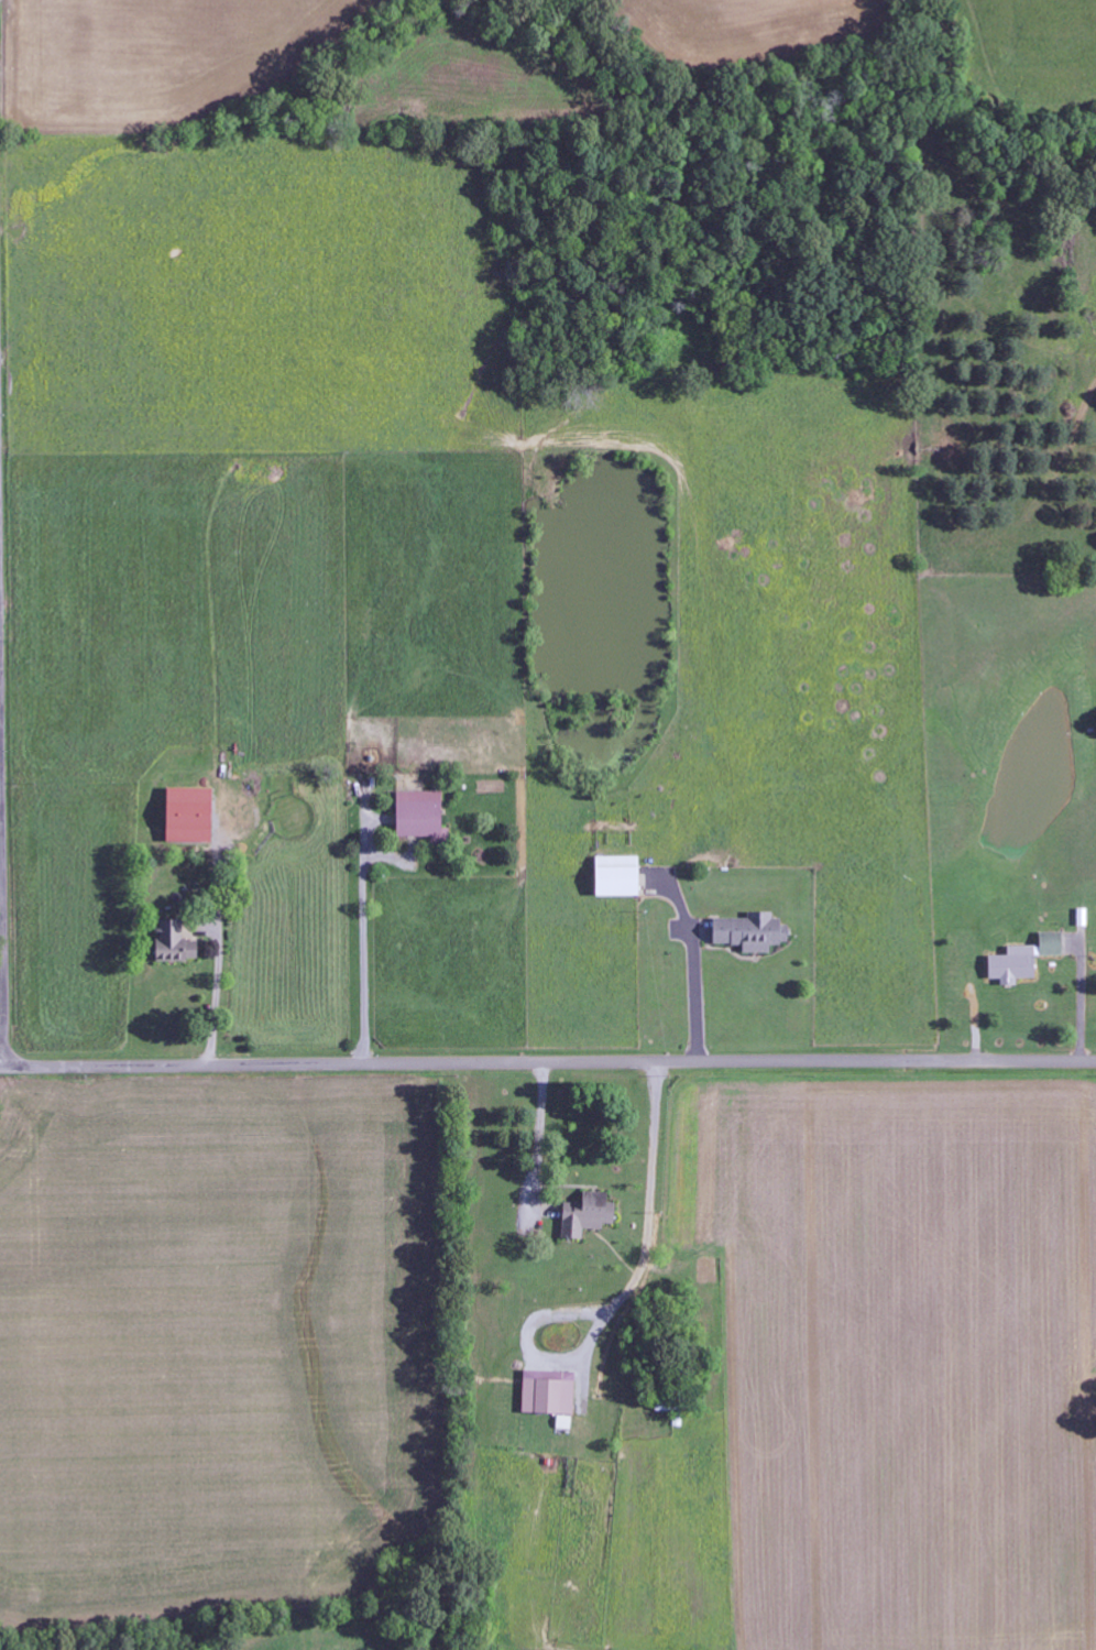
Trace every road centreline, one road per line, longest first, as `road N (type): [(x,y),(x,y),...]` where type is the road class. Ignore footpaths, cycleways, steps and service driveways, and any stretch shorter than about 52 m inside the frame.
road 1 (residential): [(0,1067),(1095,1062)]
road 2 (residential): [(1,1067),(0,831)]

